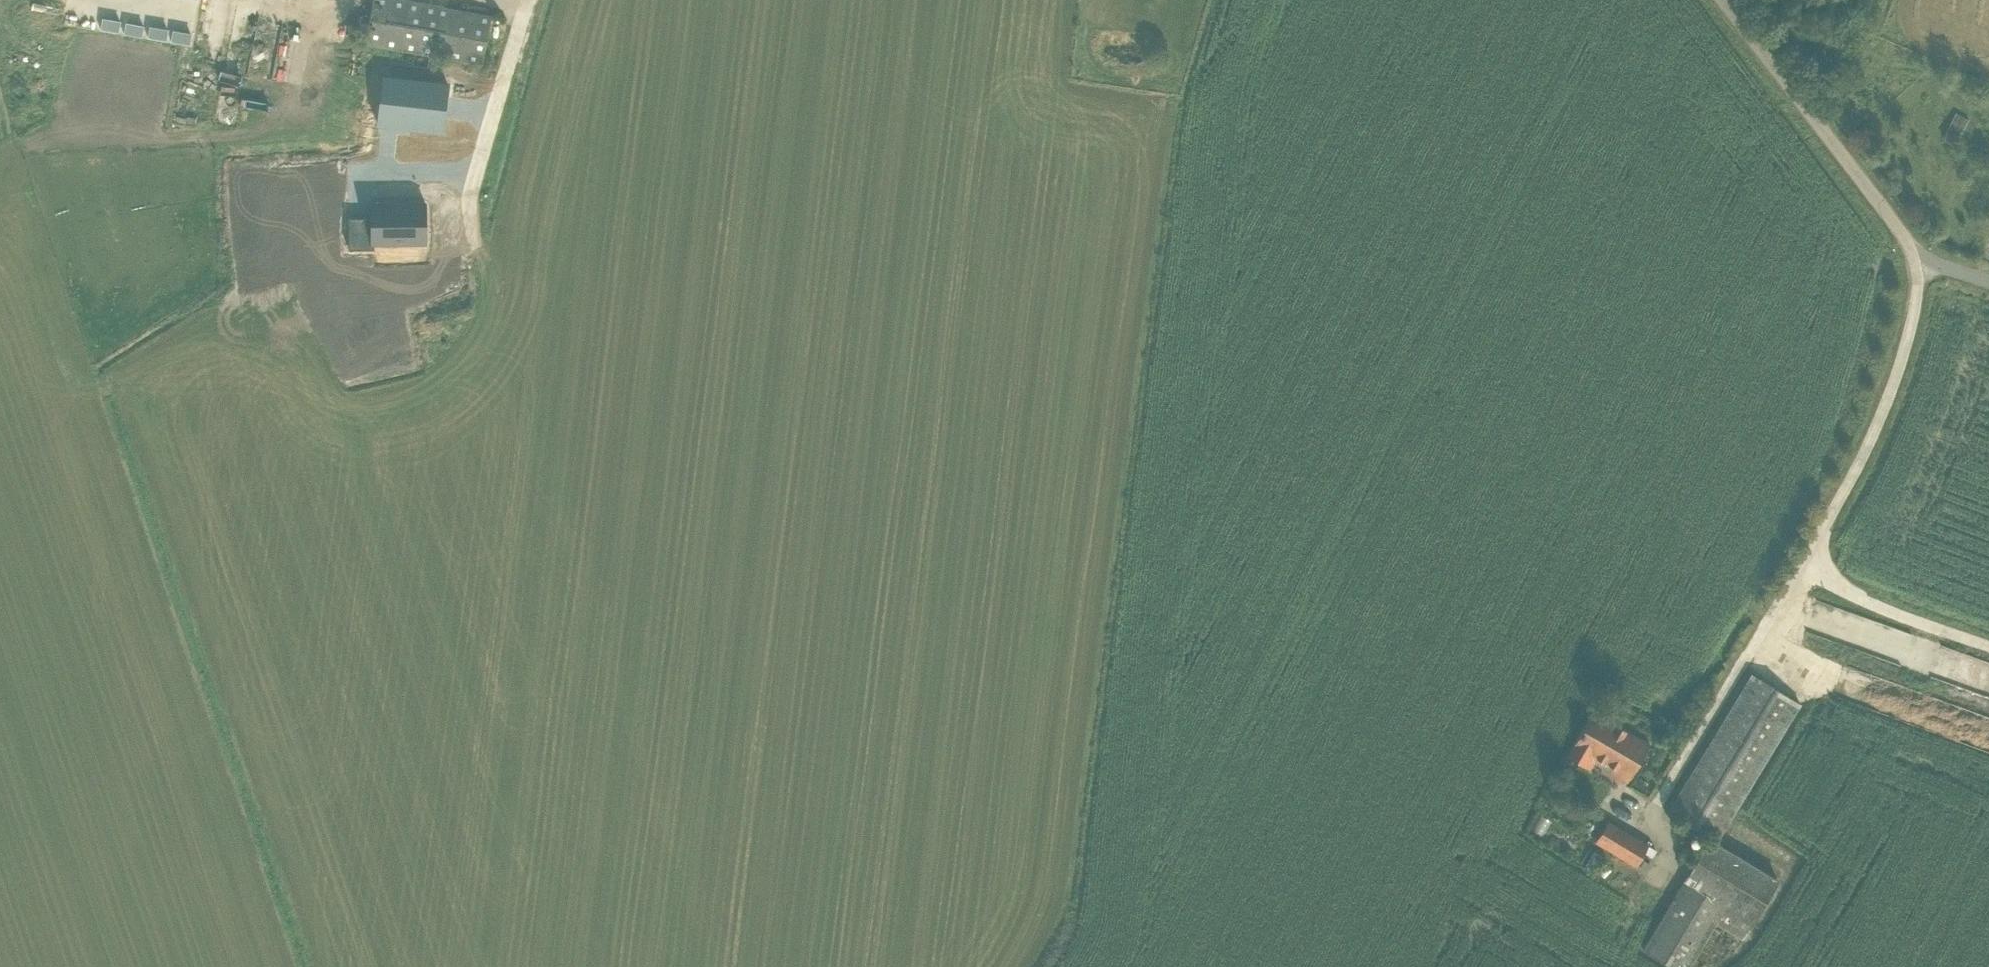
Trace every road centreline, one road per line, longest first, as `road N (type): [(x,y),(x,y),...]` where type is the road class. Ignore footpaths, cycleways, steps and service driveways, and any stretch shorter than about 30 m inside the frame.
road 1 (unclassified): [(1915,267),(1898,230),(1722,0)]
road 2 (unclassified): [(1807,556),(1891,389),(1911,323),(1915,267)]
road 3 (unclassified): [(527,0),(472,184),(472,232)]
road 4 (track): [(1988,647),(1800,568)]

